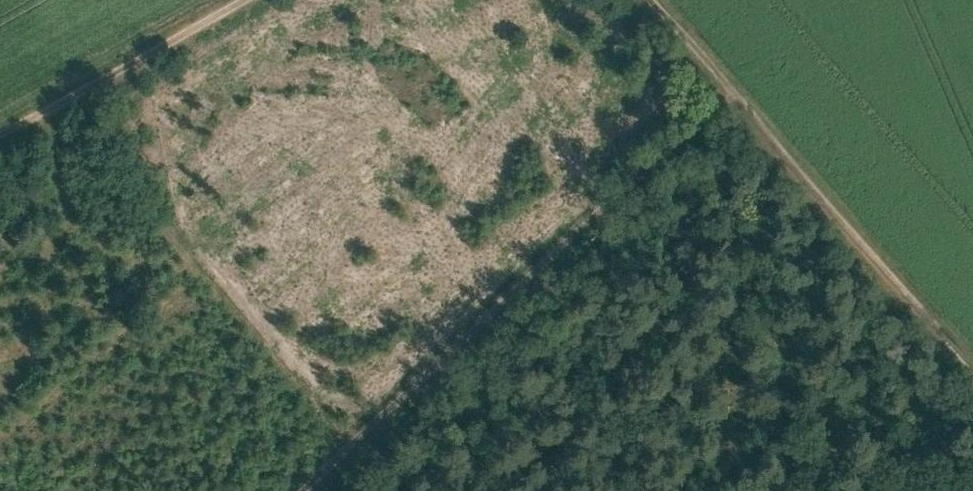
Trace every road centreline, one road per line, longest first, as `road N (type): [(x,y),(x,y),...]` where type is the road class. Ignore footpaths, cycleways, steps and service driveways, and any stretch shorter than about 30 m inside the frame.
road 1 (track): [(295,490),(718,87)]
road 2 (track): [(972,367),(642,0)]
road 3 (track): [(238,0),(0,136)]

